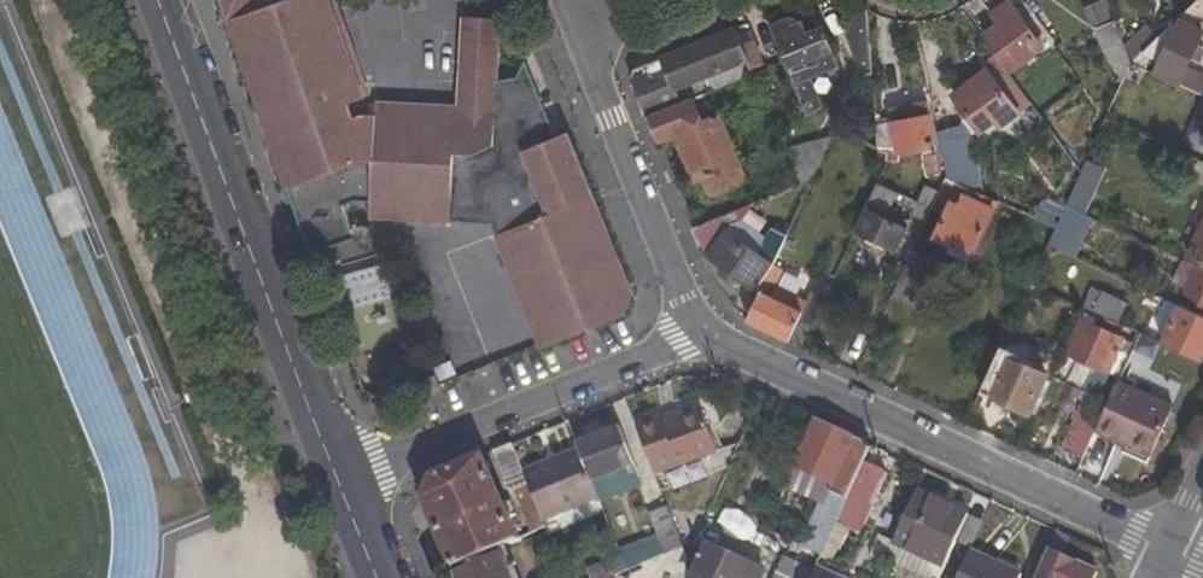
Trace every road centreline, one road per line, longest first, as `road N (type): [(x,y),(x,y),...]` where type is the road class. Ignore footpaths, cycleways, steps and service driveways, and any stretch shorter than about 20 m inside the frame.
road 1 (tertiary): [(159,0),(340,485)]
road 2 (residential): [(706,340),(1169,549)]
road 3 (residential): [(340,485),(706,340)]
road 4 (residential): [(706,340),(588,44)]

